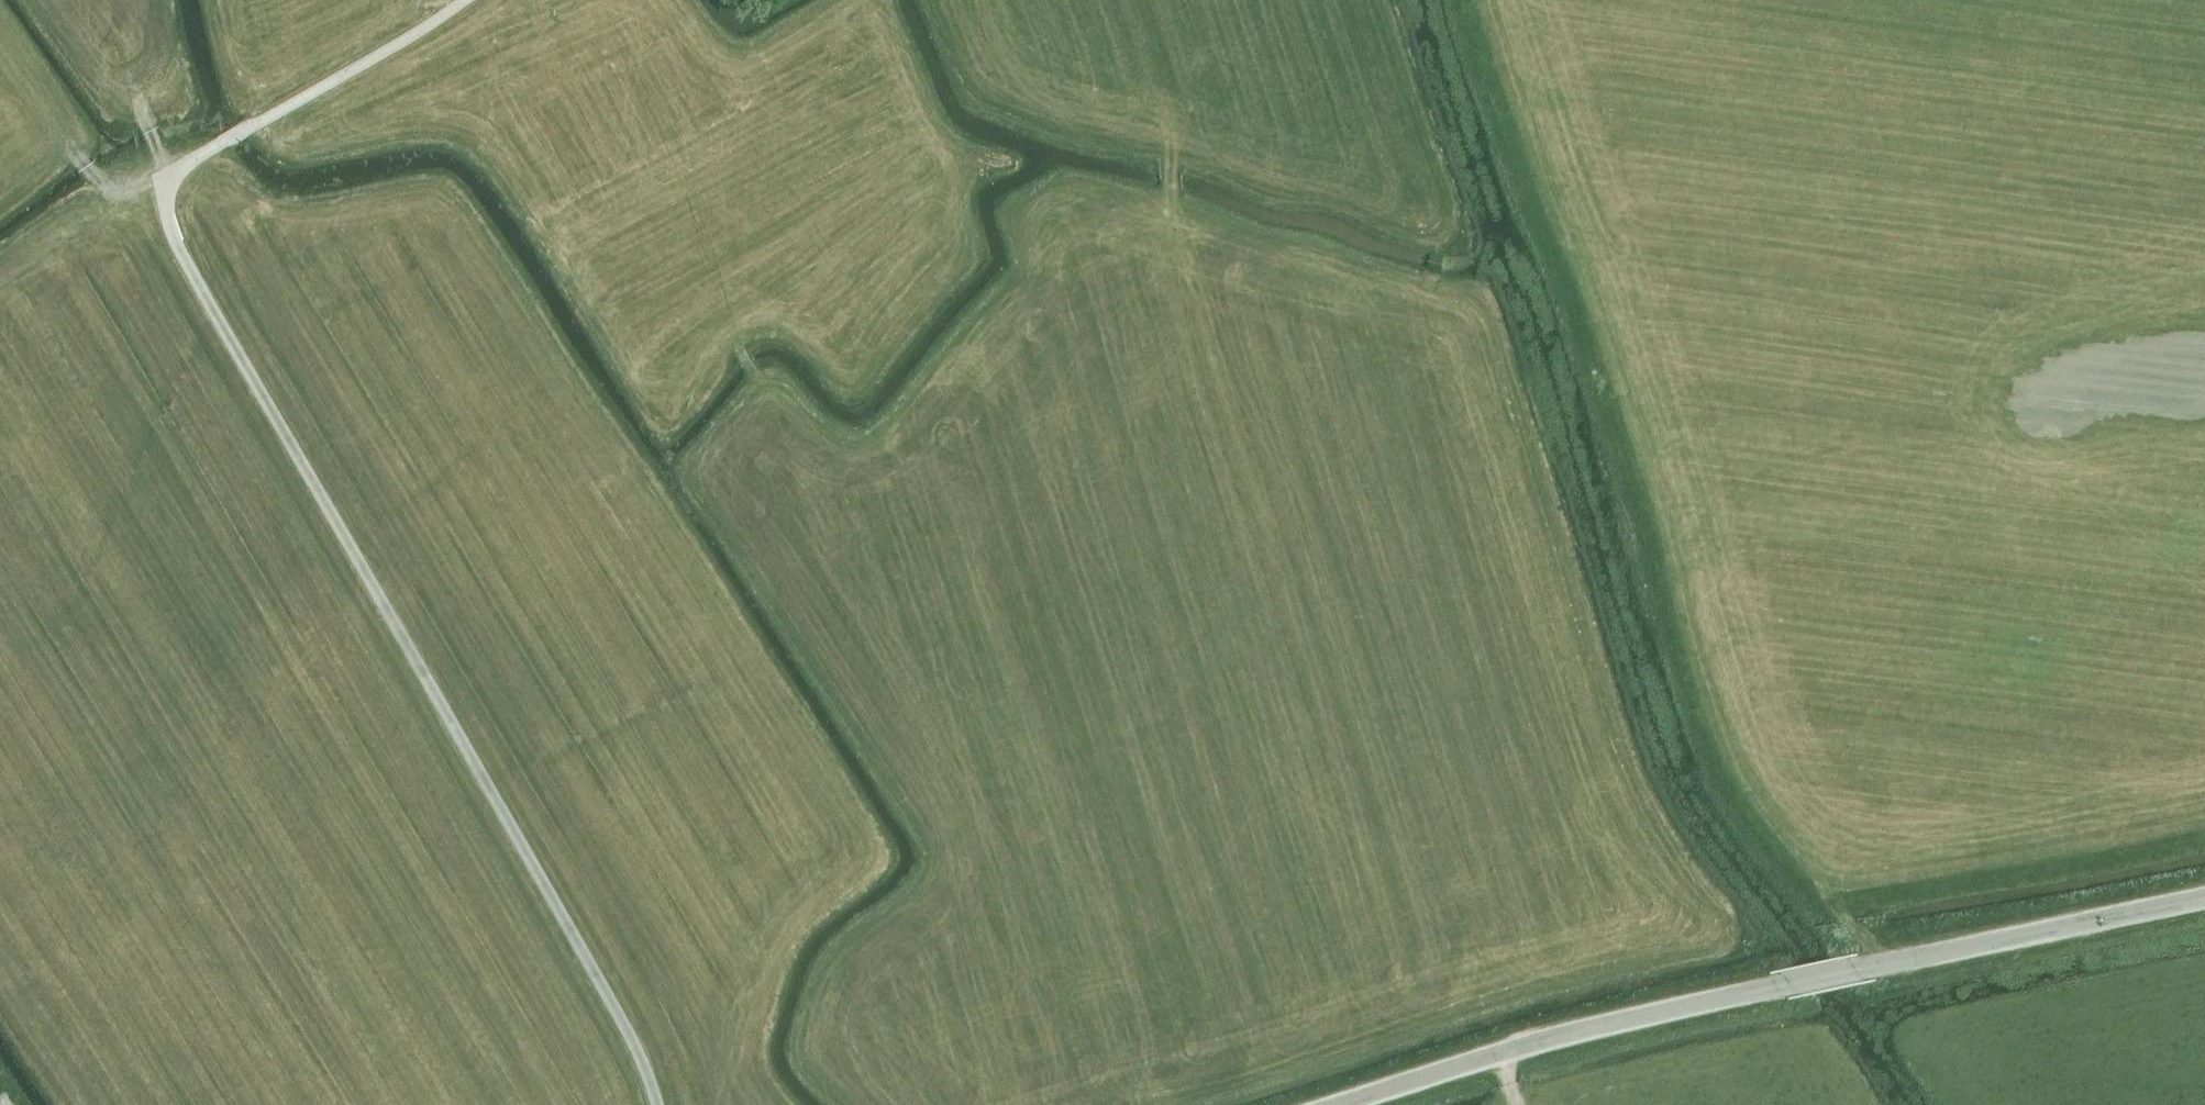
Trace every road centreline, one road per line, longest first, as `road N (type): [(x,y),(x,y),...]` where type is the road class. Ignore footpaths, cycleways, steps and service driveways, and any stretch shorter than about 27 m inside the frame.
road 1 (unclassified): [(660,1104),(650,1068),(177,249),(172,173),(465,0)]
road 2 (tertiary): [(1361,1104),(1503,1051),(2204,897)]

